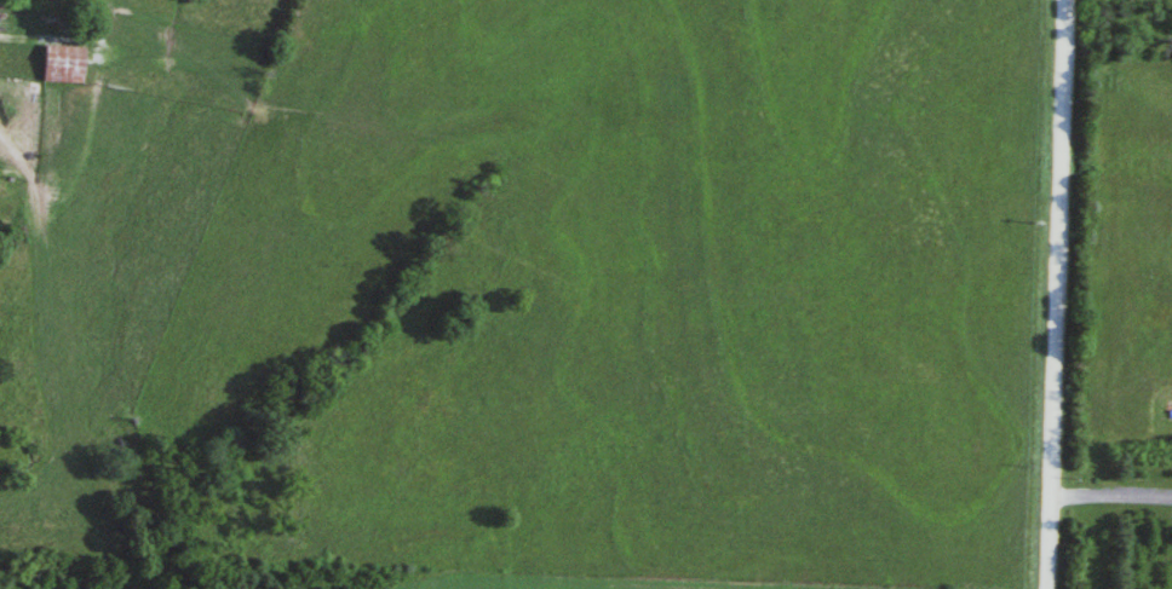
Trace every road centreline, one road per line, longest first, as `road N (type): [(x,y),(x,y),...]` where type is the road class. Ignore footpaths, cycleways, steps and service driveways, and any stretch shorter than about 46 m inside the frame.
road 1 (residential): [(1049,588),(1064,0)]

